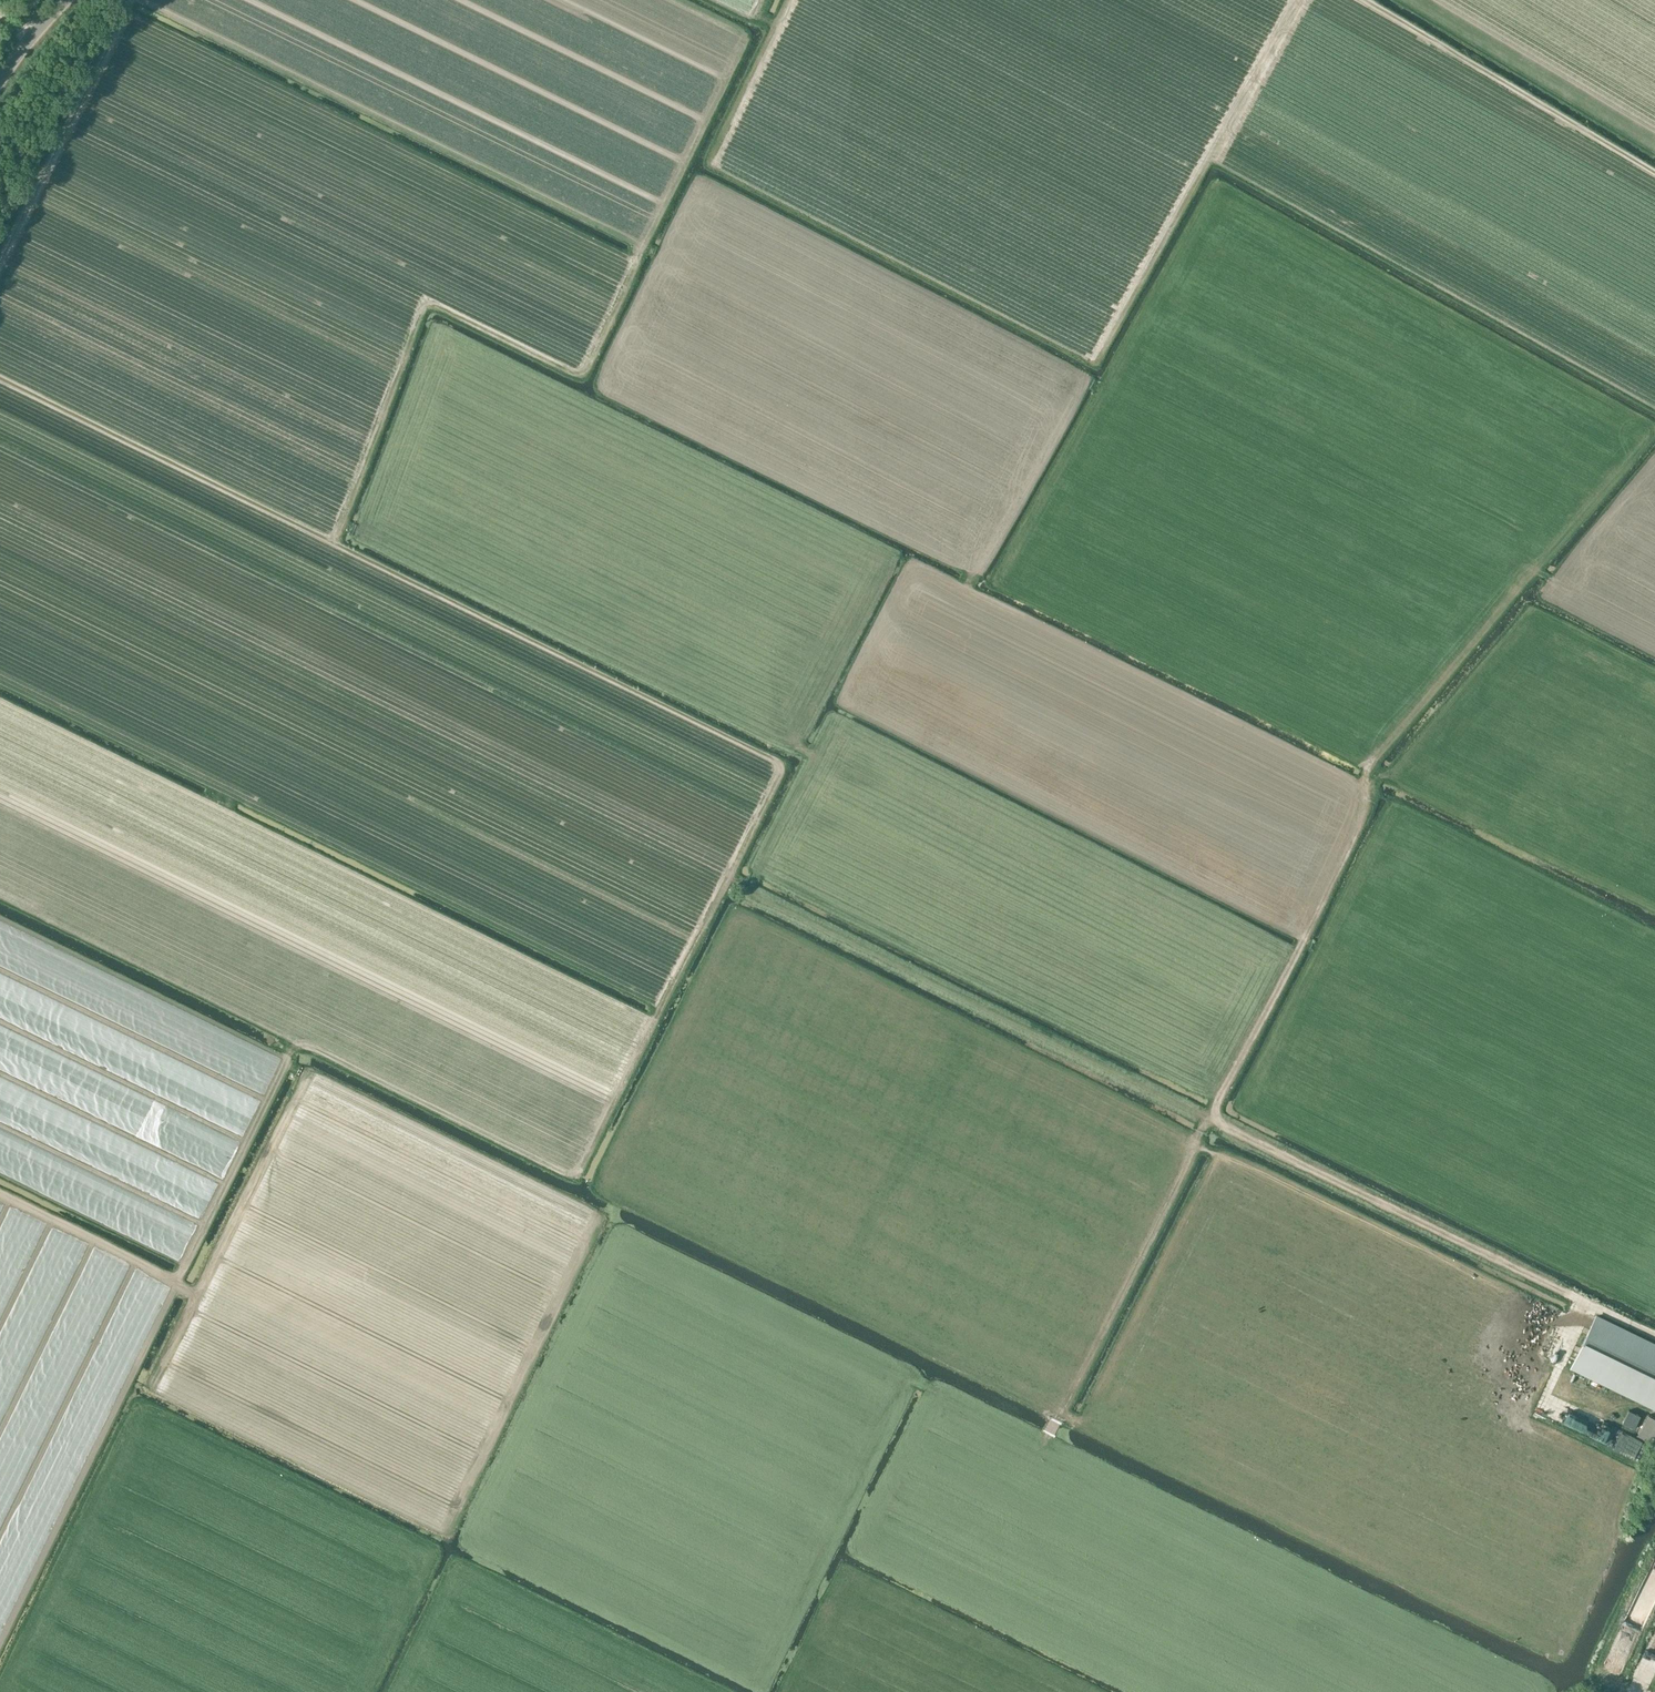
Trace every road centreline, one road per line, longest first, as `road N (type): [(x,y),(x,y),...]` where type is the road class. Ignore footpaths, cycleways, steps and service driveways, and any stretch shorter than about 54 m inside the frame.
road 1 (track): [(727,878),(1654,1334)]
road 2 (track): [(1654,181),(1357,0)]

